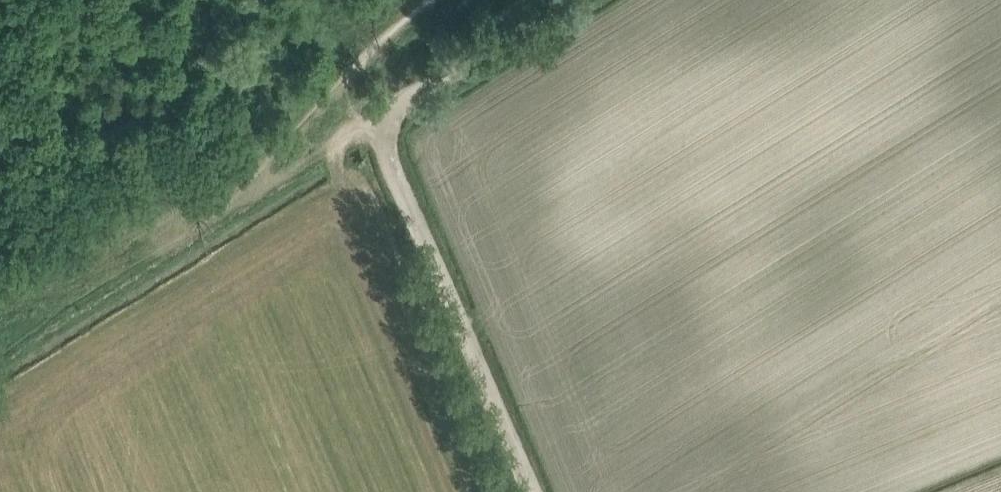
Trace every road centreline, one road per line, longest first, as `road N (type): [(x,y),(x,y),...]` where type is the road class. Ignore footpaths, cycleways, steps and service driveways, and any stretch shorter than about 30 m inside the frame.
road 1 (track): [(526,491),(394,177),(387,138),(390,119),(583,0)]

